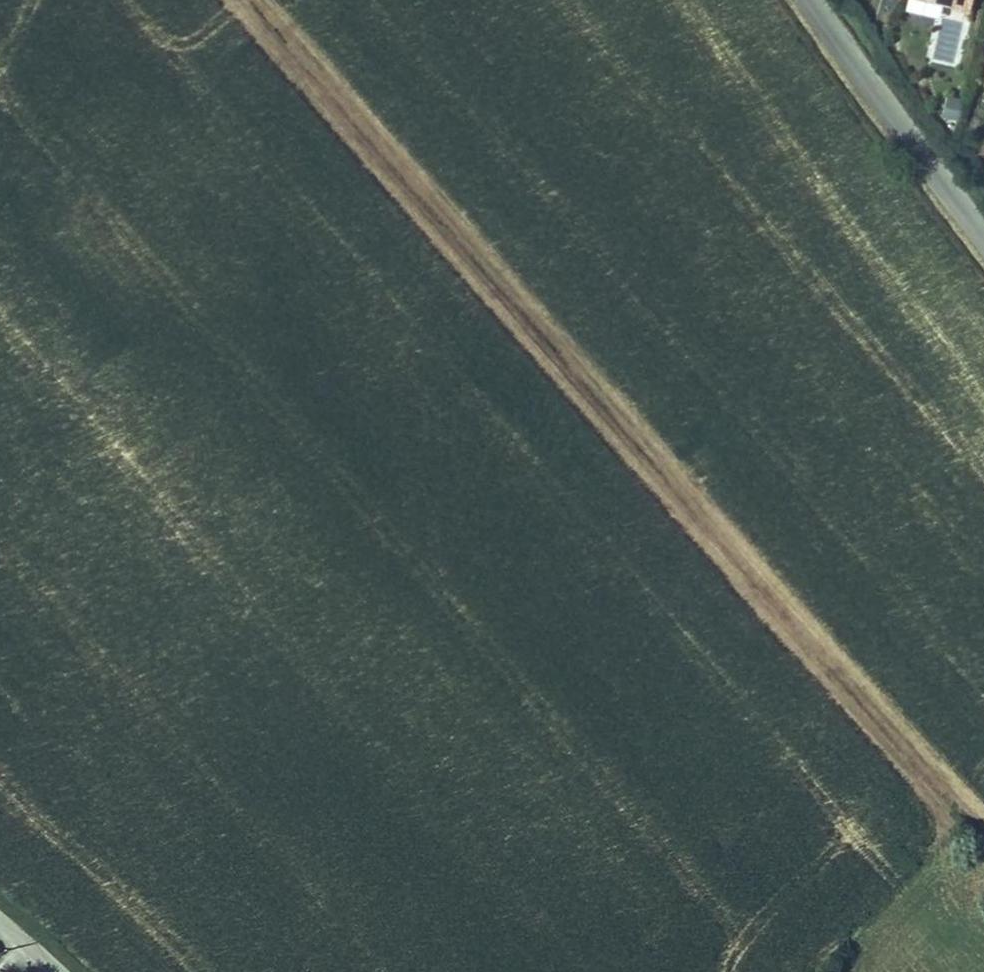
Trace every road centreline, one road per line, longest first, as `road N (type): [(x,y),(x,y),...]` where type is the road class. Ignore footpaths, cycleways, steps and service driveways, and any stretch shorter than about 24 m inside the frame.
road 1 (tertiary): [(813,0),(983,244)]

